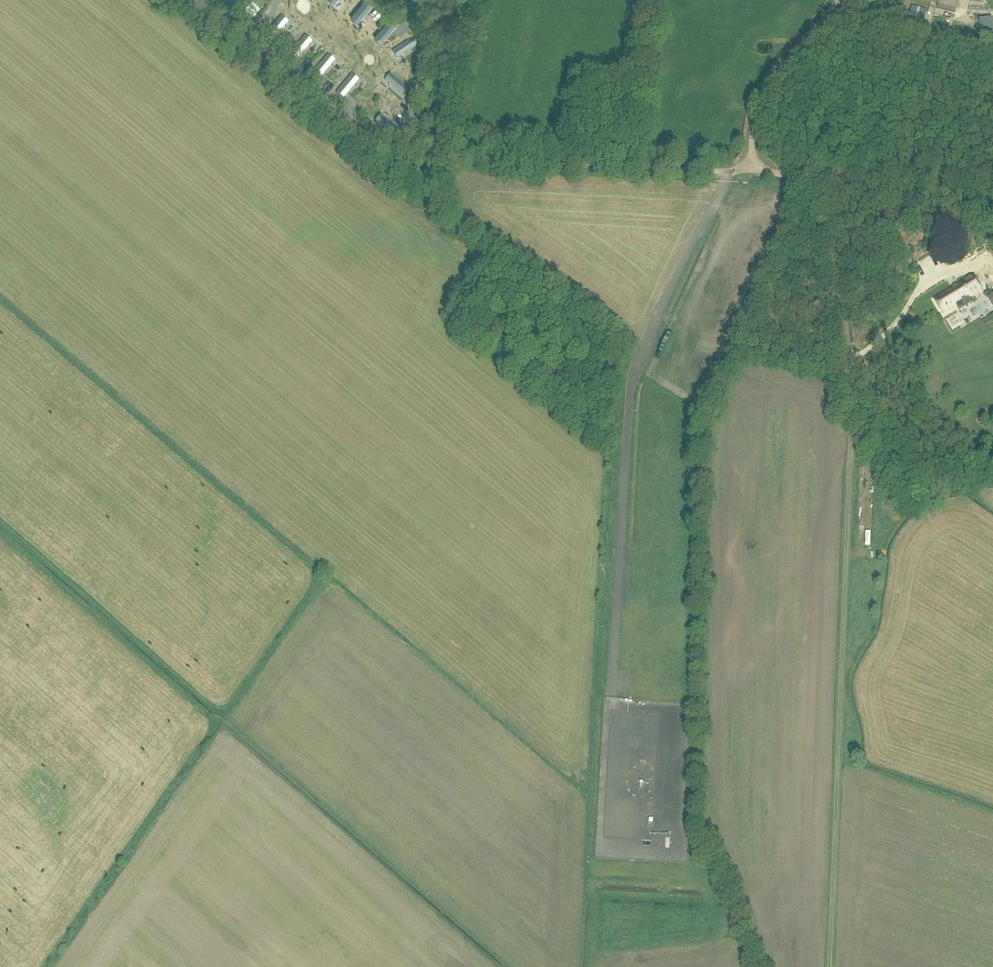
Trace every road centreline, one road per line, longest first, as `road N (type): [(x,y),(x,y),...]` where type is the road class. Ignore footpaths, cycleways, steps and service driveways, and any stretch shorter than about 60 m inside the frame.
road 1 (track): [(826,178),(852,392),(829,966)]
road 2 (unclassified): [(992,185),(750,172),(761,105),(840,0)]
road 3 (track): [(432,156),(750,172)]
road 4 (track): [(452,0),(427,173)]

